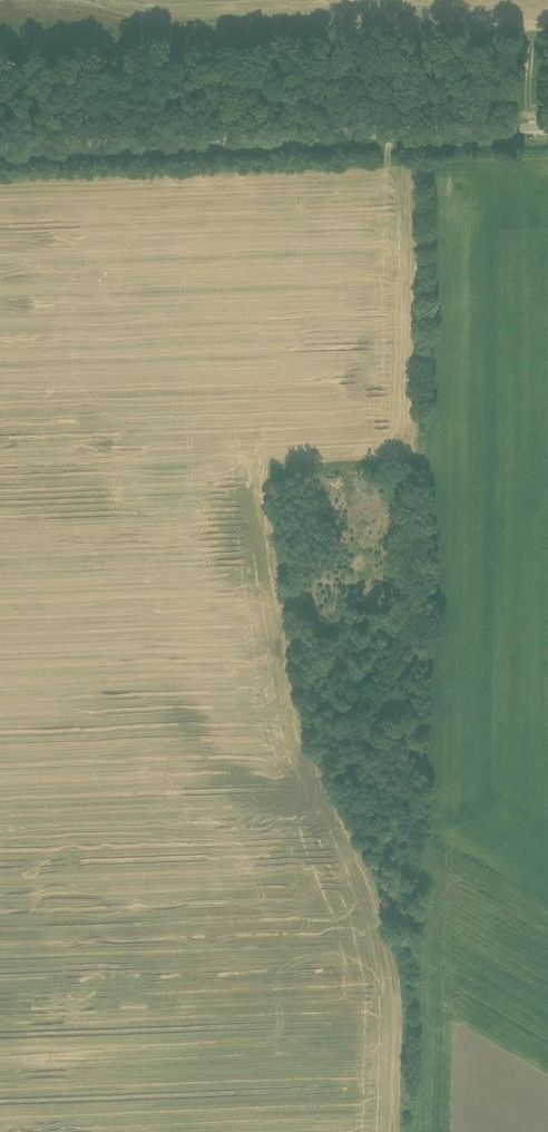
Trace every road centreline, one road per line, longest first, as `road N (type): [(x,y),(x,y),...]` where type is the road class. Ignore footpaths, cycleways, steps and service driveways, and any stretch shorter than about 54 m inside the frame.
road 1 (residential): [(0,146),(547,128)]

